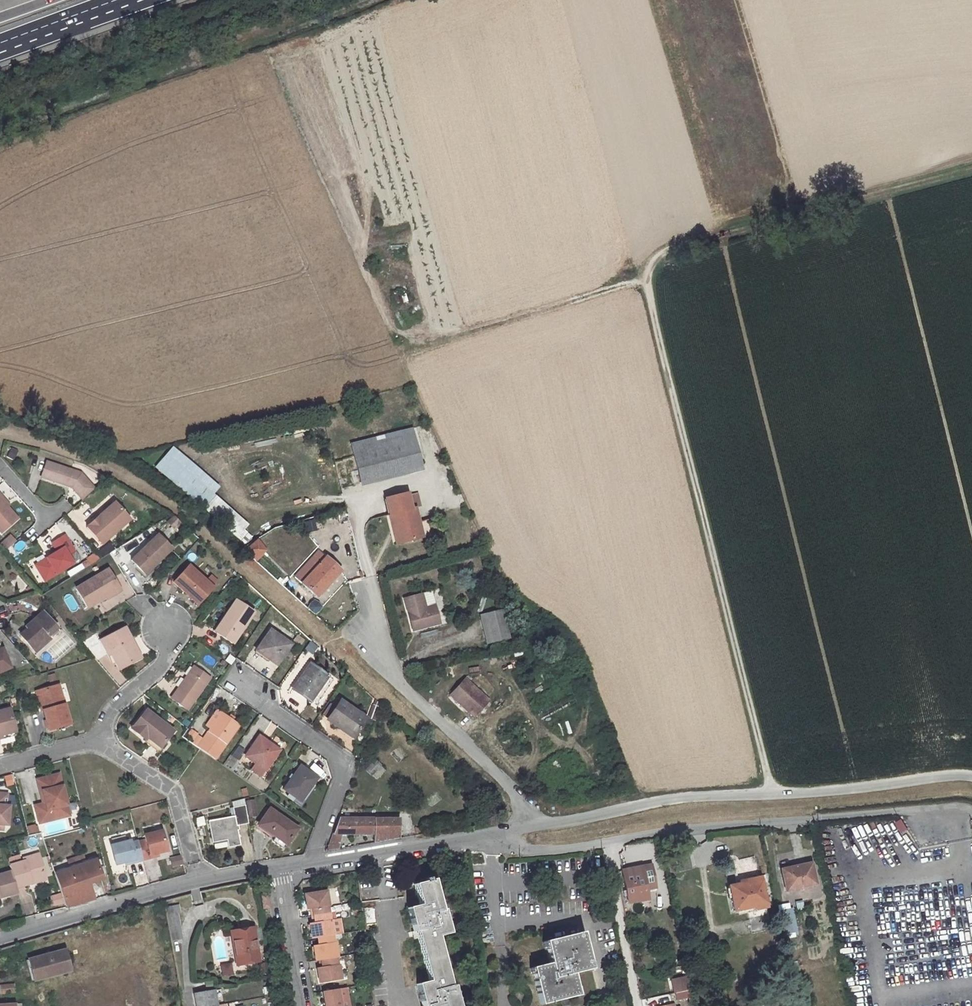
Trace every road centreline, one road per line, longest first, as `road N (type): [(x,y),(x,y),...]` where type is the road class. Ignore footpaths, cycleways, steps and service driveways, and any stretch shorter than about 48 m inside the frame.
road 1 (track): [(772,795),(665,361),(651,266),(683,246),(971,169)]
road 2 (unclassified): [(531,827),(687,798),(971,776)]
road 3 (residential): [(531,827),(518,796),(389,667),(369,596)]
road 4 (track): [(648,279),(410,345)]
road 5 (residential): [(239,686),(343,765),(311,861)]
road 6 (residential): [(311,861),(531,827)]
road 7 (residential): [(0,938),(199,881)]
road 8 (residential): [(101,741),(176,792),(199,881)]
road 9 (residential): [(304,1005),(282,867)]
road 10 (residential): [(168,628),(160,665),(115,707),(101,741)]
road 11 (motorway): [(0,43),(115,0)]

